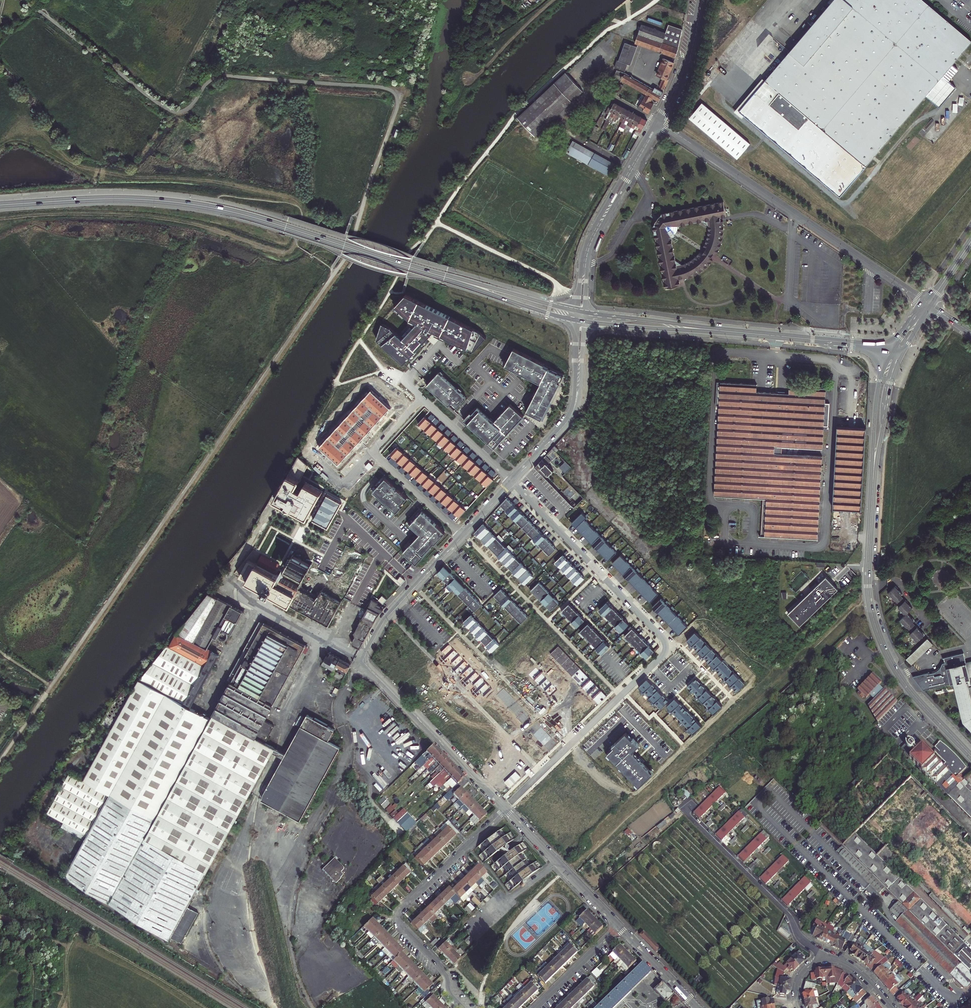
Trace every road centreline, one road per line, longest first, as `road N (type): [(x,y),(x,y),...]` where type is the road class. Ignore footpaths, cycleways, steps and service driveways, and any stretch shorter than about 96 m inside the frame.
road 1 (primary): [(446,276),(205,206),(116,199),(0,205)]
road 2 (residential): [(512,481),(666,648),(503,807)]
road 3 (unclassified): [(24,0),(172,111),(187,109),(224,76),(396,95)]
road 4 (tertiary): [(659,122),(928,304)]
road 5 (tertiary): [(872,495),(867,582),(882,643),(909,690),(970,757)]
road 6 (residential): [(444,973),(400,926),(398,913),(505,809)]
road 7 (tertiary): [(659,122),(589,244),(581,312)]
road 8 (tertiary): [(503,807),(362,661)]
road 9 (residential): [(463,535),(372,452),(421,399)]
road 10 (residential): [(690,804),(688,815),(785,911),(806,943)]
road 11 (tertiary): [(580,321),(574,410),(512,481)]
road 12 (primary): [(891,351),(715,330)]
road 13 (tertiary): [(619,926),(505,809)]
road 14 (tertiary): [(463,535),(385,621),(362,661)]
road 15 (tertiary): [(891,351),(875,402),(872,495)]
road 16 (tertiary): [(872,495),(902,354)]
road 17 (primary): [(446,276),(580,321)]
road 18 (primary): [(581,312),(446,276)]
road 19 (primary): [(580,321),(715,330)]
road 20 (primary): [(715,330),(581,312)]
road 21 (tertiary): [(700,0),(685,63),(659,122)]
road 22 (residential): [(421,399),(512,481)]

